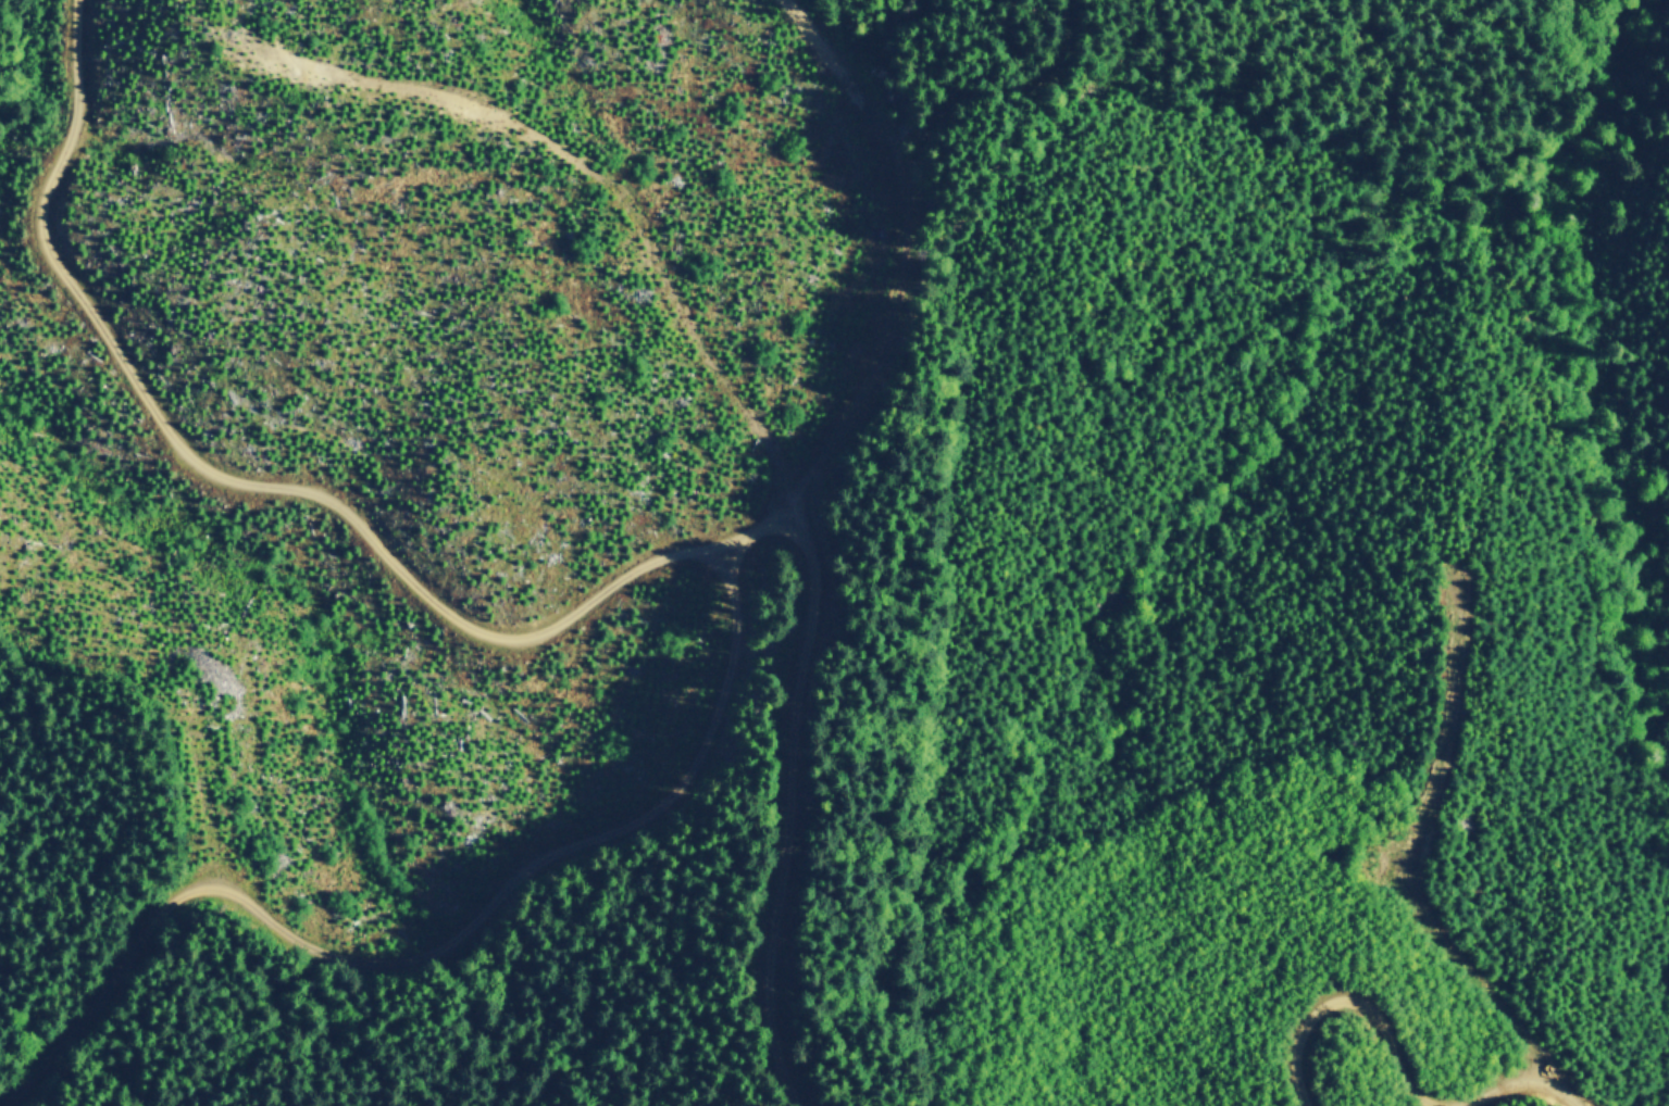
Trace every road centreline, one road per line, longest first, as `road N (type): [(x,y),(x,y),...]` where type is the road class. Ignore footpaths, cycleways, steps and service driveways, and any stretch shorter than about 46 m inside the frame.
road 1 (track): [(114,1105),(210,1066),(426,1014),(820,638),(826,598),(781,565),(570,565),(386,519),(215,427),(137,341),(124,302),(196,0)]
road 2 (track): [(1502,1105),(1510,1085),(1569,1058),(1646,1105)]

